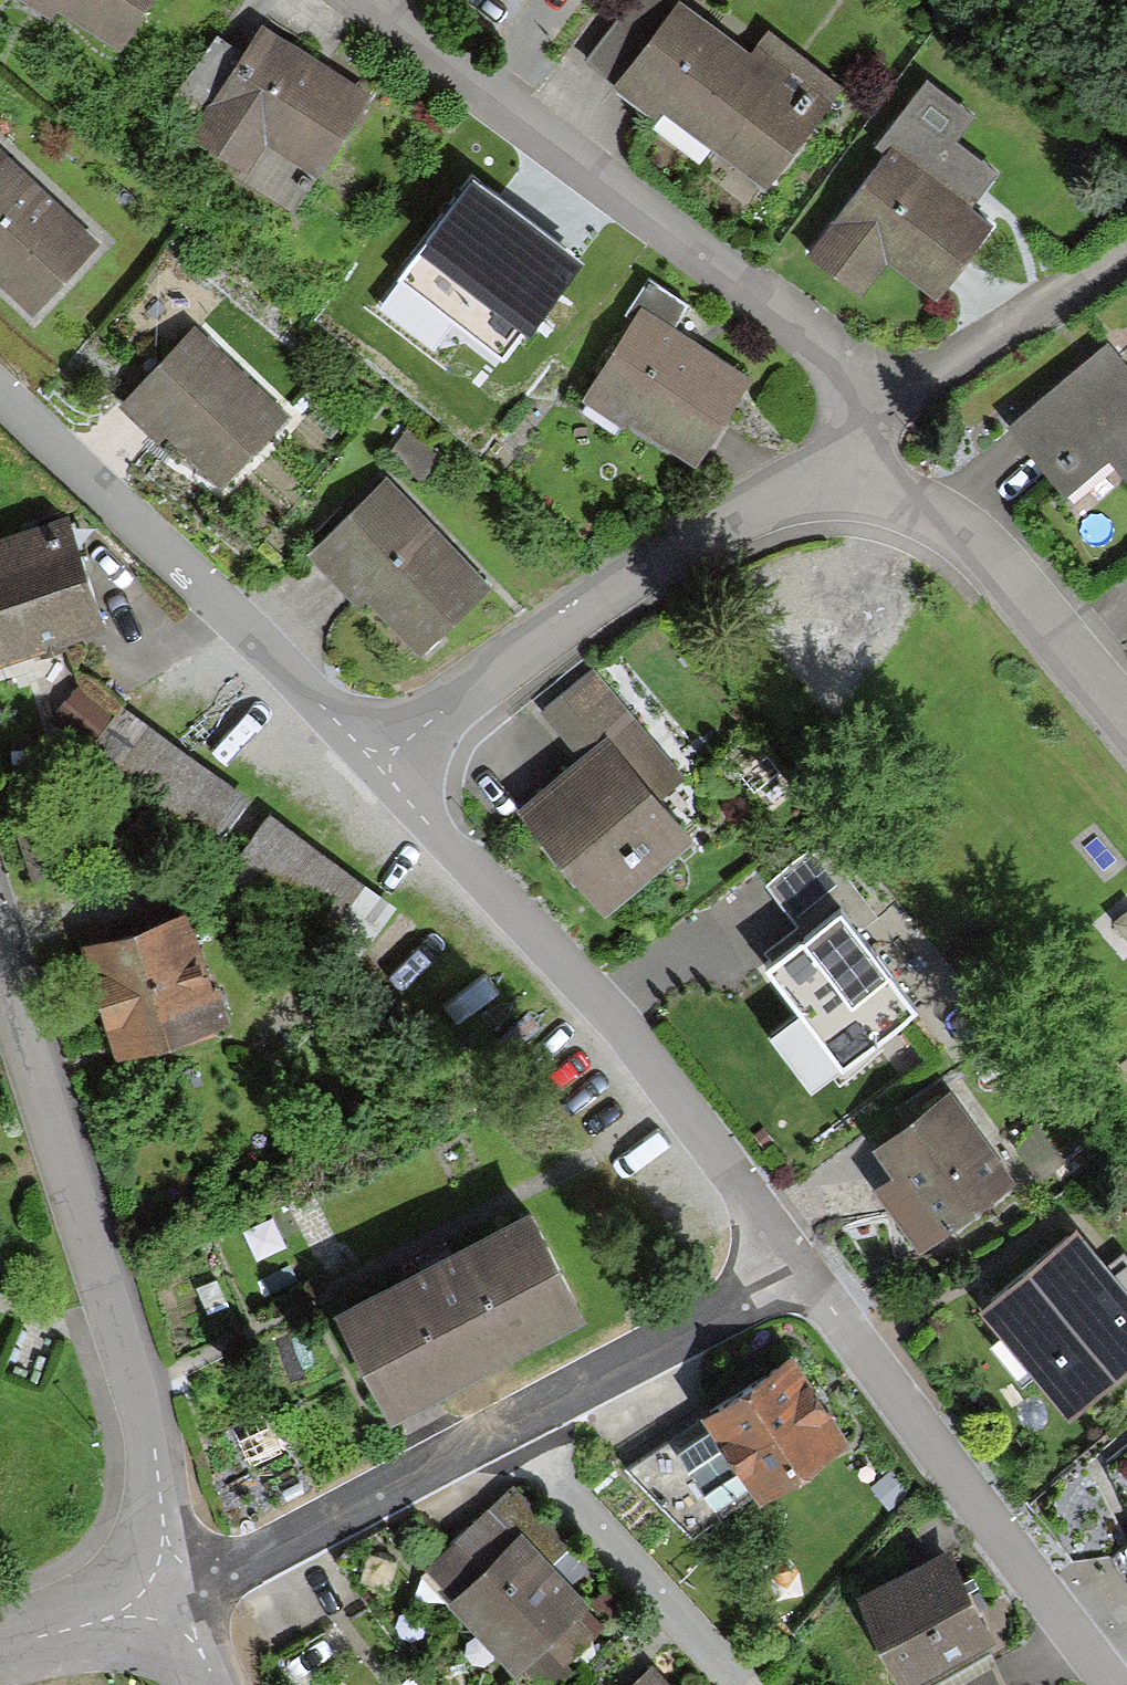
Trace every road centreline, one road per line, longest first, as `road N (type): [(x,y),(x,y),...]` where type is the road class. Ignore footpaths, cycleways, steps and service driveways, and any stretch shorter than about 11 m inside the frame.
road 1 (residential): [(855,472),(858,402),(838,363),(802,324),(374,0)]
road 2 (residential): [(794,1266),(178,1594)]
road 3 (residential): [(178,1594),(126,1349),(0,937)]
road 4 (residential): [(378,762),(656,1072),(794,1266)]
road 5 (residential): [(378,762),(433,716),(798,481),(855,472)]
road 6 (residential): [(0,381),(378,762)]
road 7 (residential): [(794,1266),(1120,1684)]
road 8 (residential): [(1126,725),(1018,588),(934,512),(855,472)]
road 9 (residential): [(0,1648),(178,1594)]

